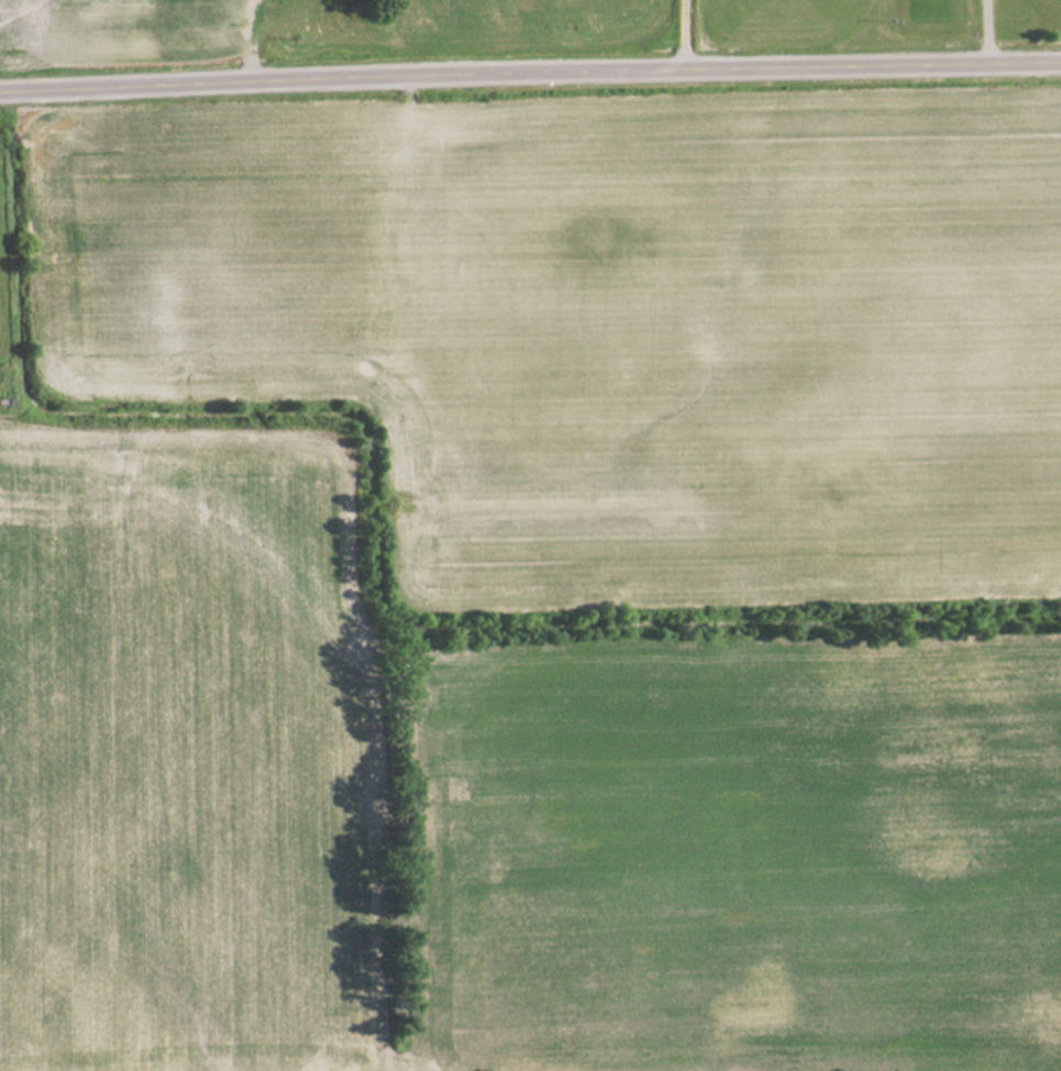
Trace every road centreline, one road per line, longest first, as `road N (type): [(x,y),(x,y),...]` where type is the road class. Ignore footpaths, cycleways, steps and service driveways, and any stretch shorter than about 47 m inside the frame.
road 1 (residential): [(0,98),(1060,67)]

